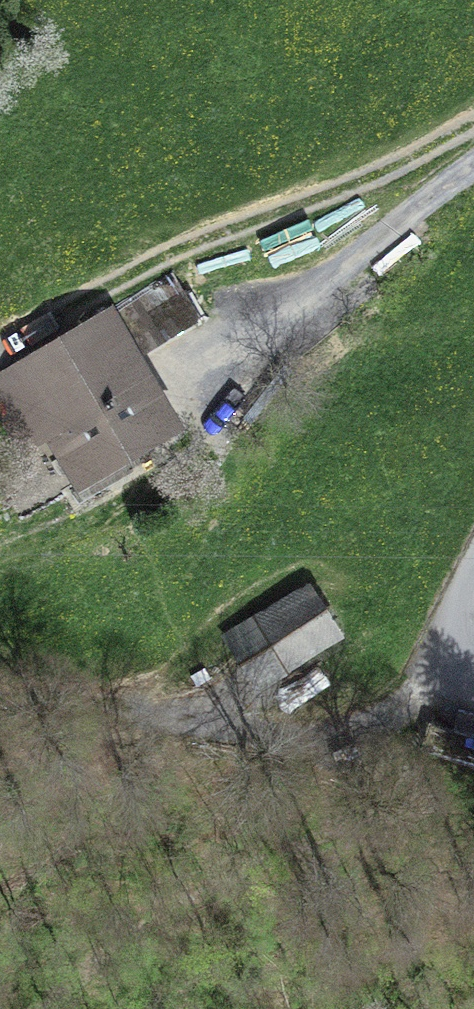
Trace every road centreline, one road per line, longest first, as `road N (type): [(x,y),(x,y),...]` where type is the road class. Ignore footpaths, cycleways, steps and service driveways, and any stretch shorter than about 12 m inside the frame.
road 1 (track): [(0,354),(138,271),(293,212),(473,122)]
road 2 (track): [(0,692),(58,690),(211,722),(312,731),(473,685)]
road 3 (track): [(257,325),(208,443),(156,492),(0,560)]

